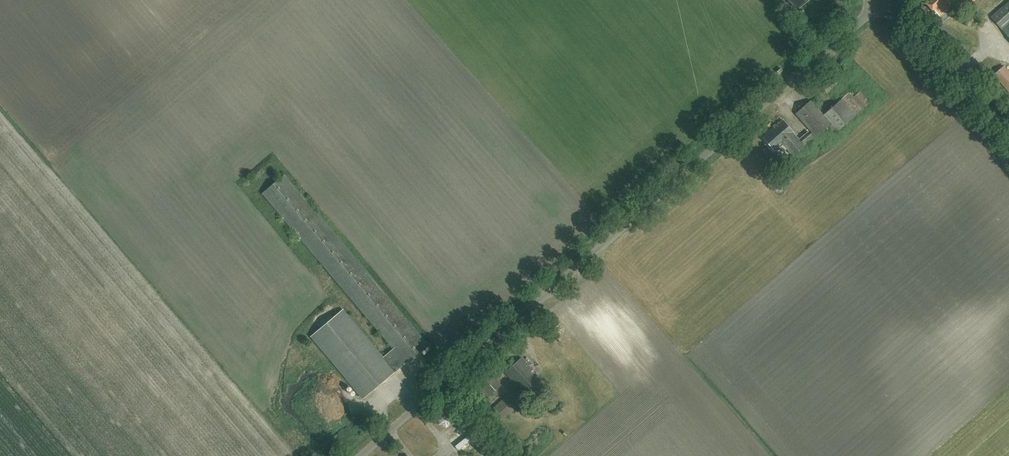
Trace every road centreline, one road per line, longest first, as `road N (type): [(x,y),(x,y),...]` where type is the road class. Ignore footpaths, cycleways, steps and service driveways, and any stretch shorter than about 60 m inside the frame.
road 1 (unclassified): [(362,455),(882,2)]
road 2 (unclassified): [(1008,138),(882,2)]

